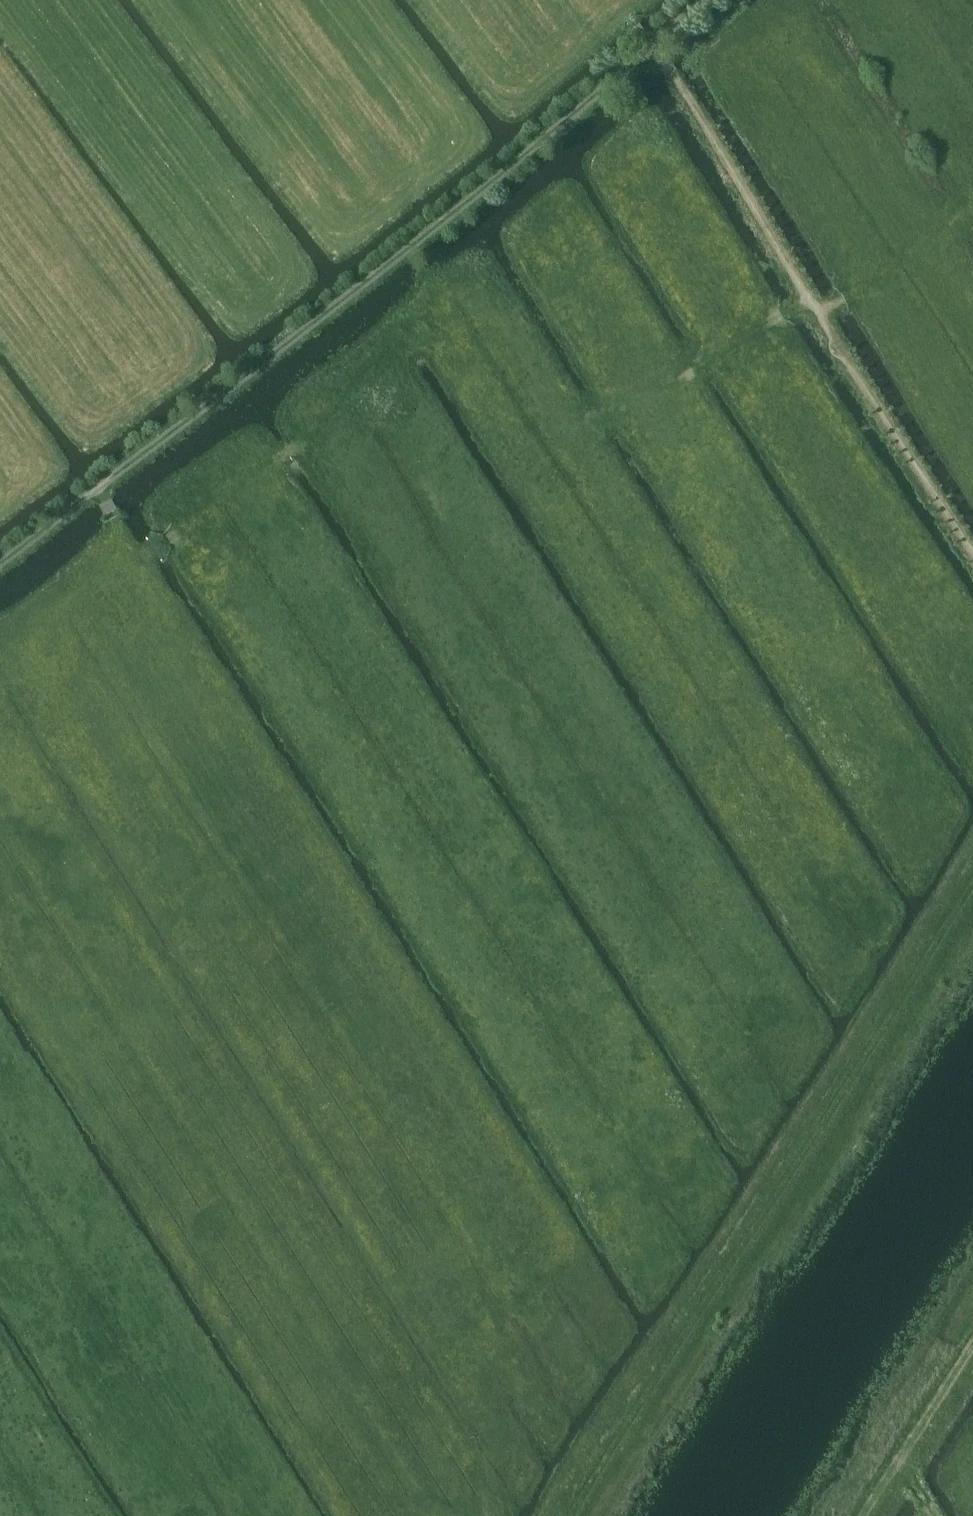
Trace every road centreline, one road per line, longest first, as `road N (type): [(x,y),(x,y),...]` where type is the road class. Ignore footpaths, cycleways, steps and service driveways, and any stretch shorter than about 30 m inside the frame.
road 1 (track): [(972,556),(642,35)]
road 2 (track): [(862,1515),(972,1342)]

